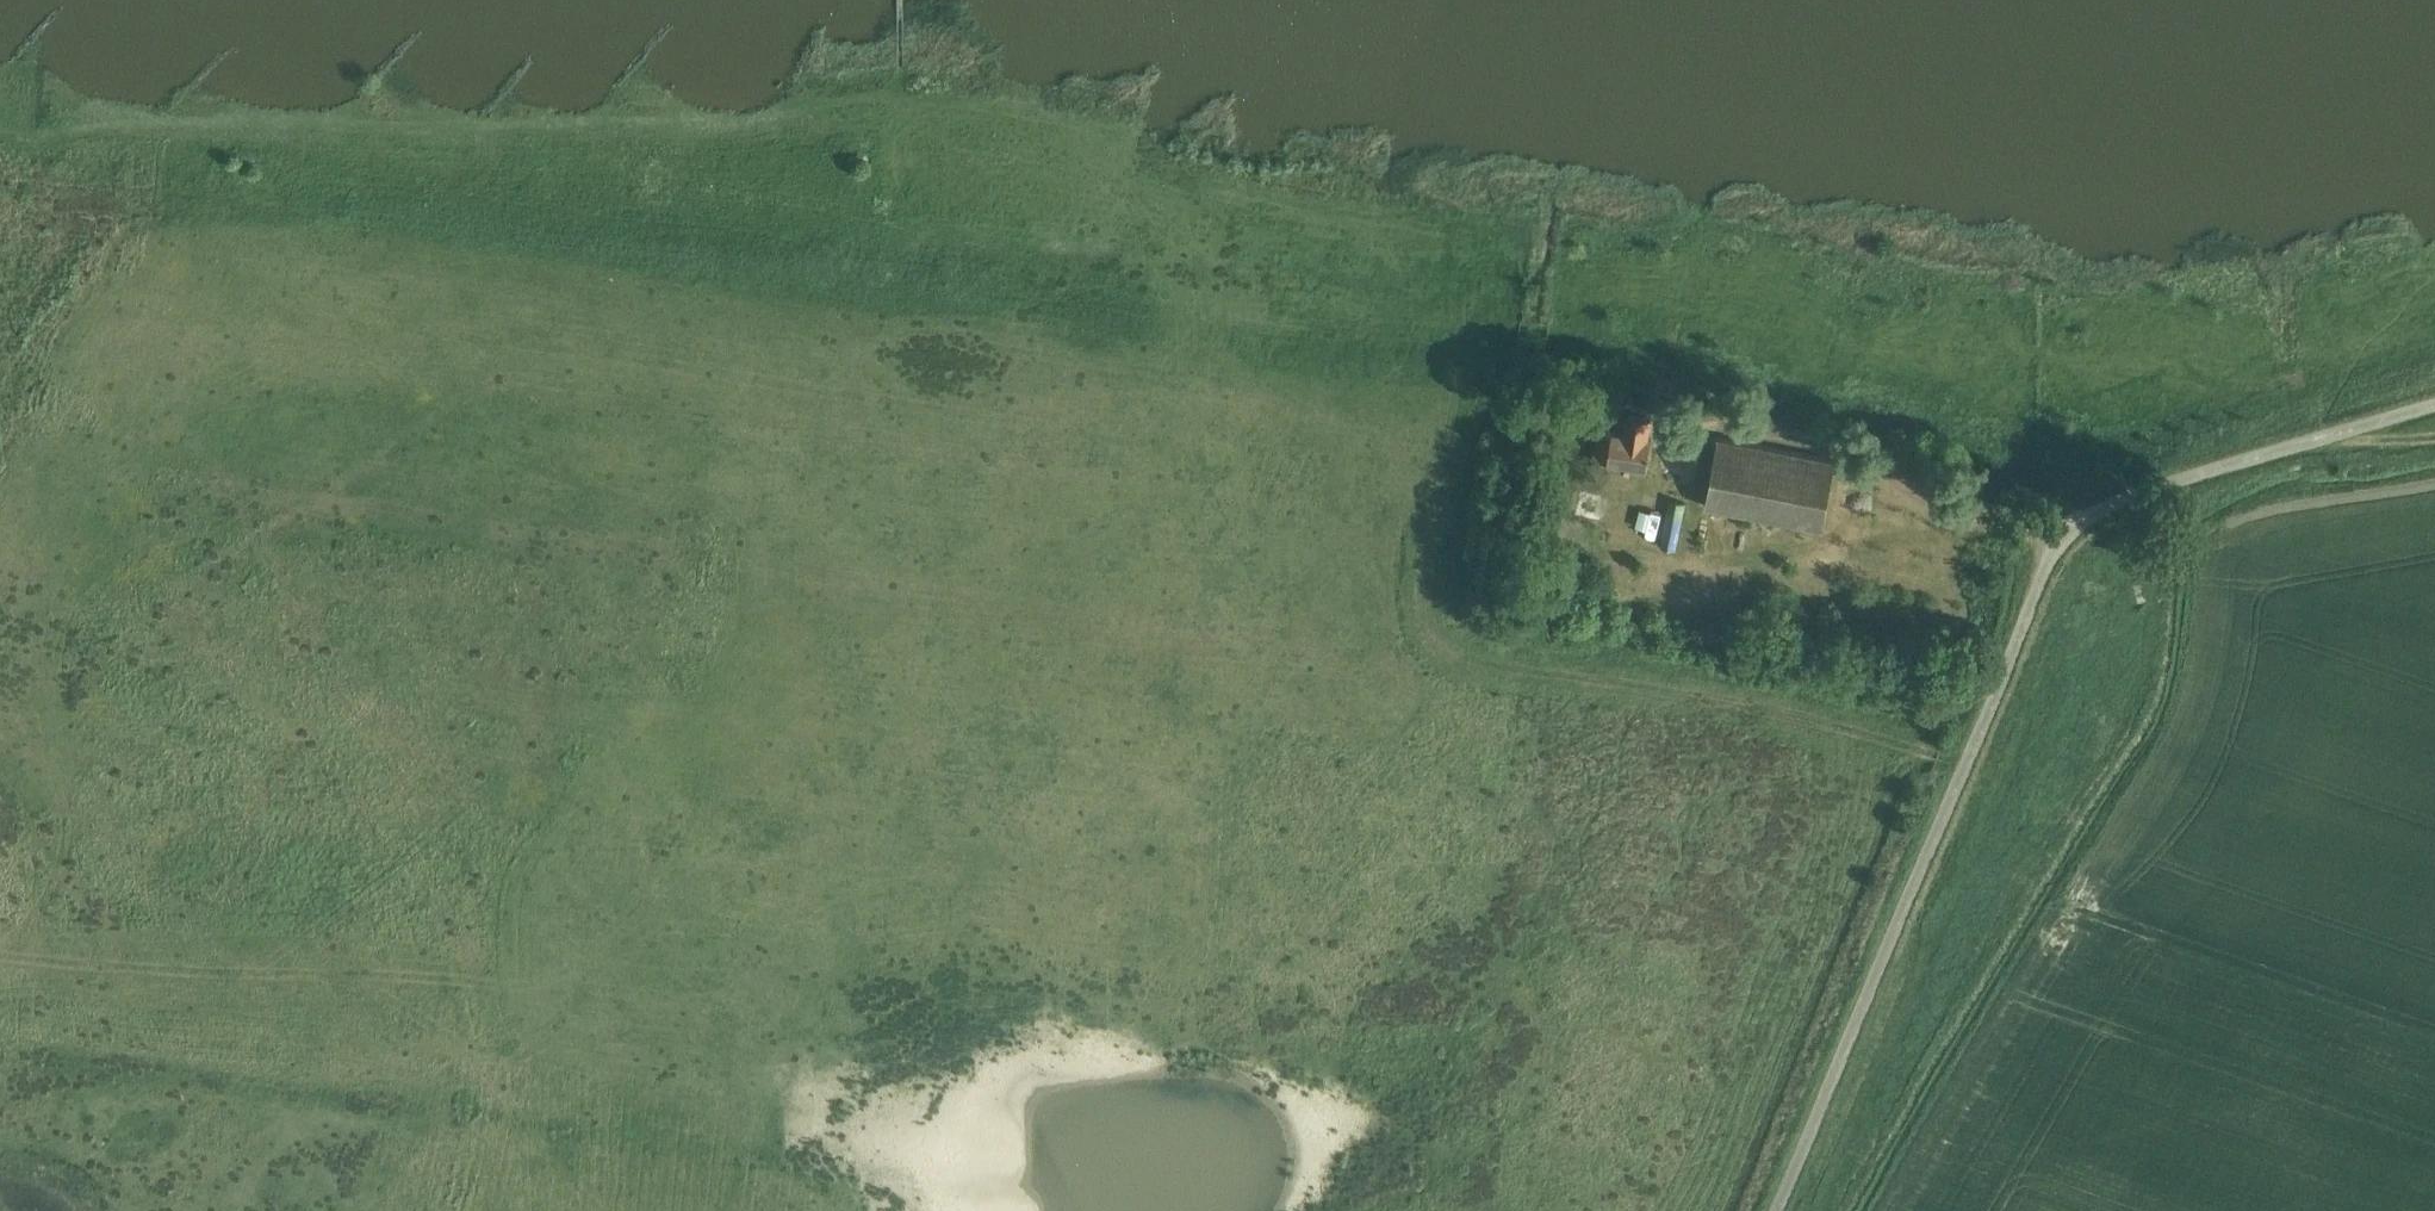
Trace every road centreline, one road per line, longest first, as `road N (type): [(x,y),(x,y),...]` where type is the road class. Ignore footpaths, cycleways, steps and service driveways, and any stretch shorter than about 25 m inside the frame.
road 1 (unclassified): [(2434,405),(2179,481),(2101,511),(2060,540),(1777,1210)]

